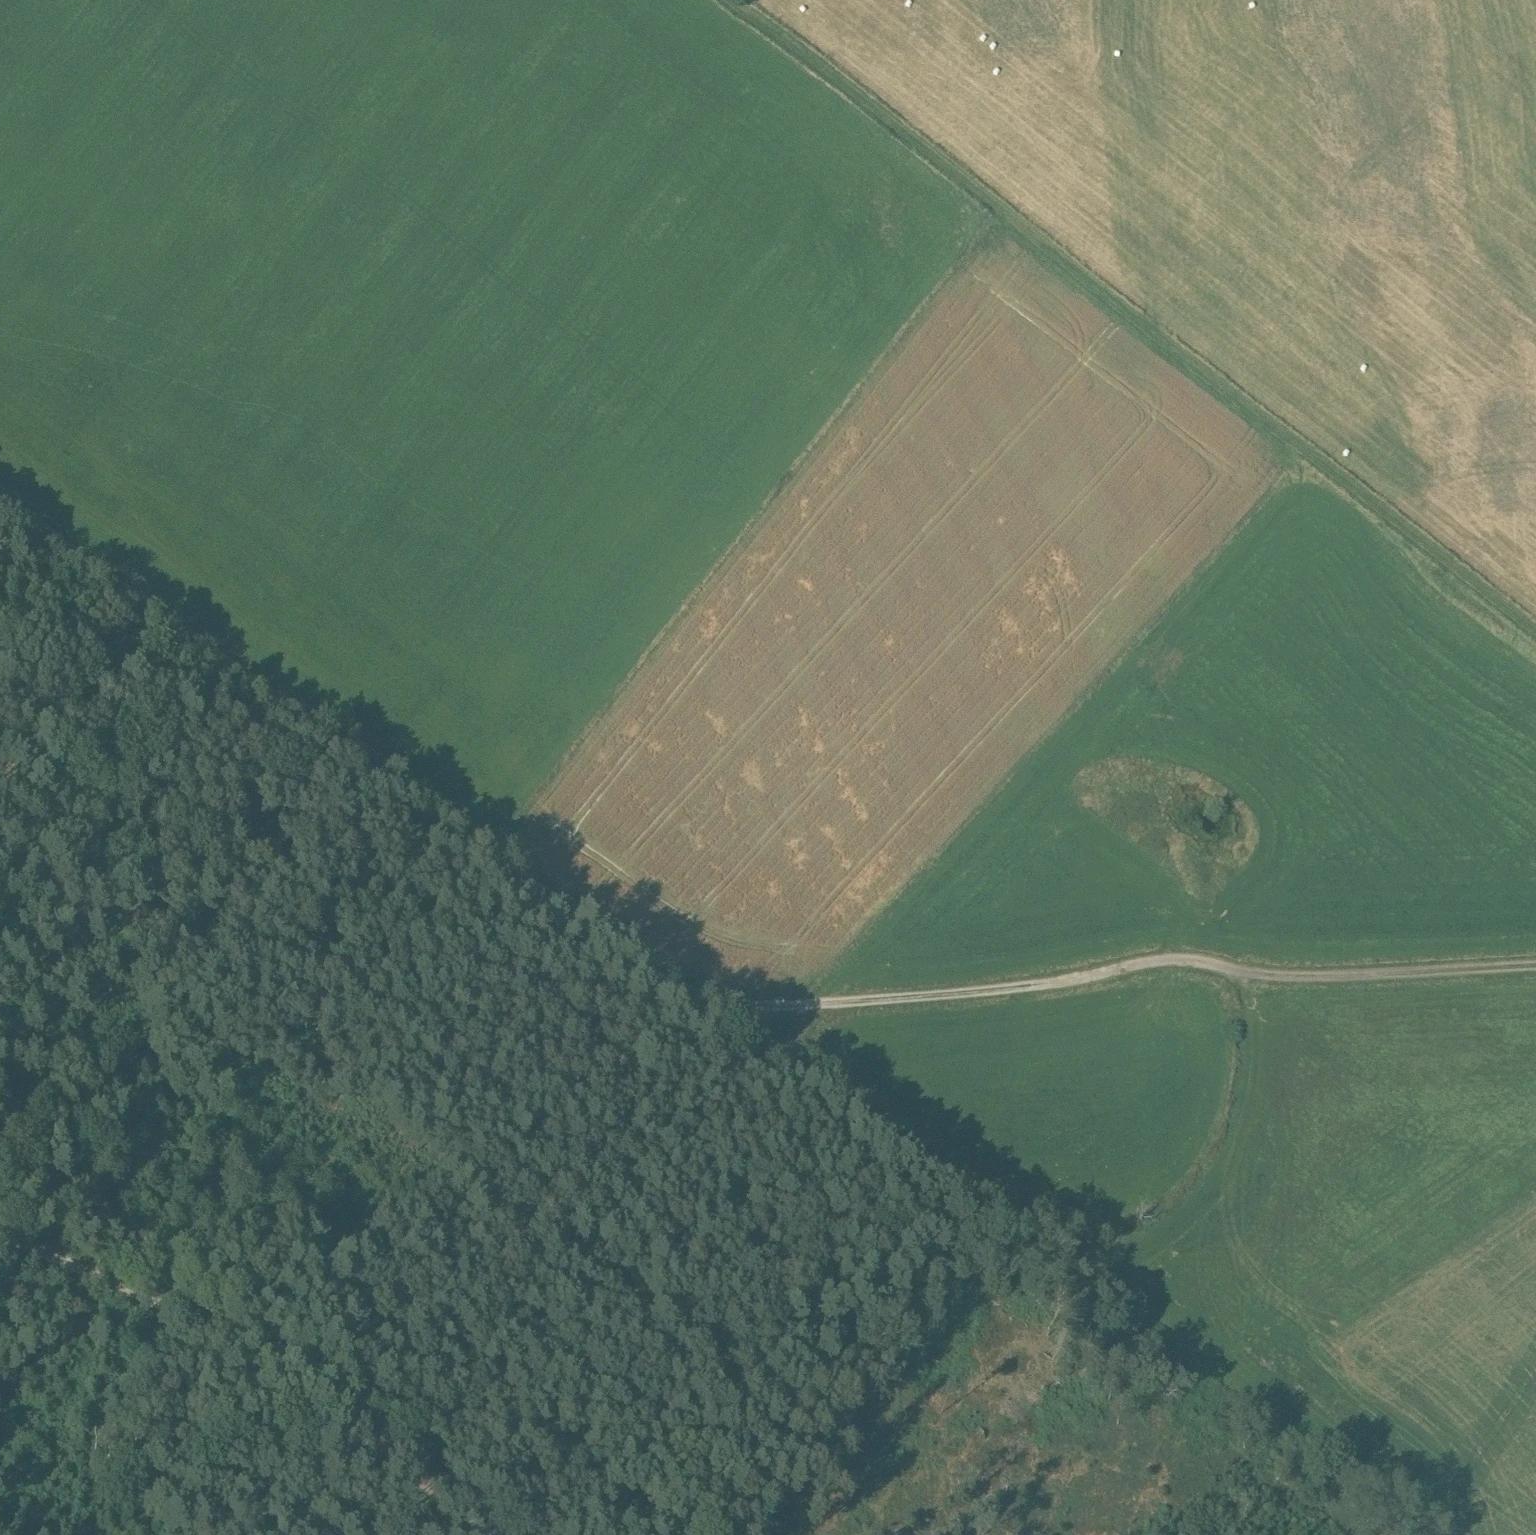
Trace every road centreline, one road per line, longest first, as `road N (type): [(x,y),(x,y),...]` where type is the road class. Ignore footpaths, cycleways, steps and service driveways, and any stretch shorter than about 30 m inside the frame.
road 1 (track): [(0,492),(642,962),(708,997),(800,1006),(1054,987),(1119,966),(1188,963),(1260,977),(1535,968)]
road 2 (track): [(729,0),(1535,635)]
road 3 (track): [(0,1234),(162,1306),(303,1381),(490,1534)]

